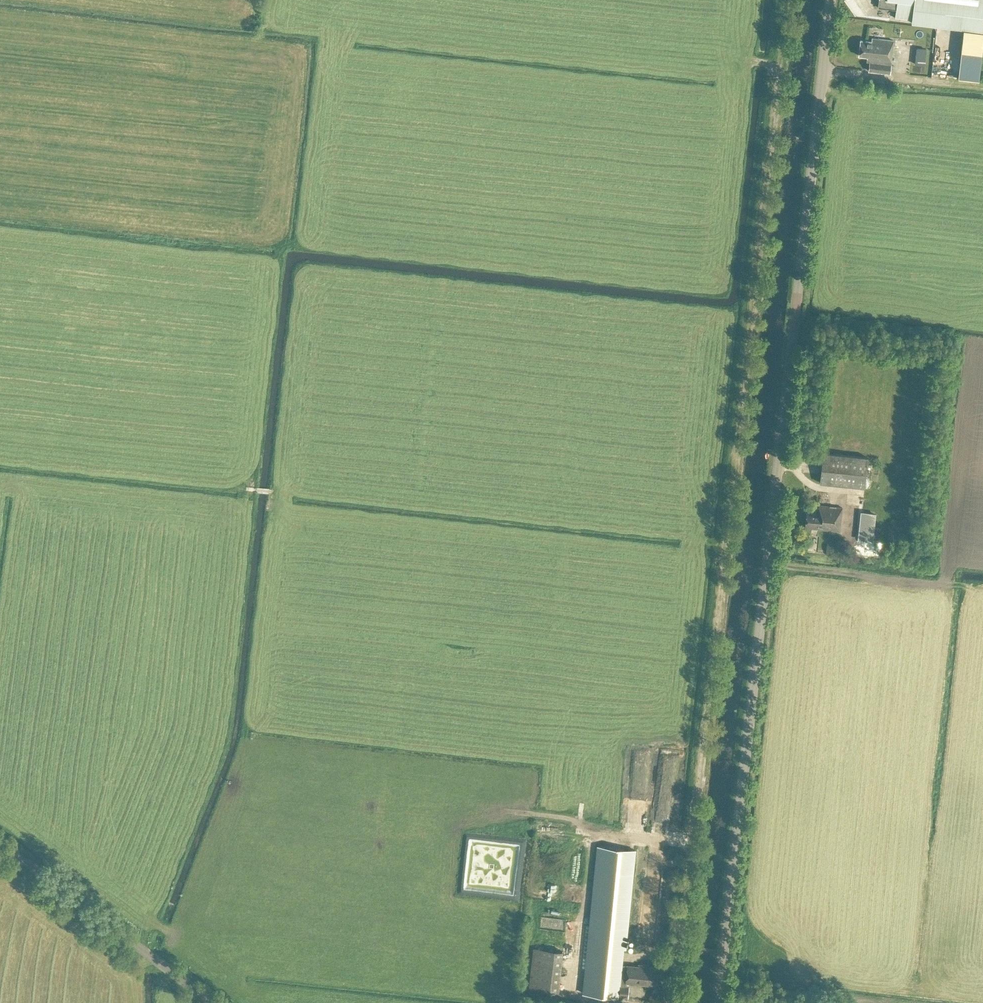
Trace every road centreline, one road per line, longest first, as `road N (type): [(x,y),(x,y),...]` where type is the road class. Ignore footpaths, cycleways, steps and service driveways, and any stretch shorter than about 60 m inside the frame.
road 1 (tertiary): [(717,1002),(831,0)]
road 2 (track): [(785,0),(689,847)]
road 3 (unclassified): [(0,840),(216,1002)]
road 4 (unclassified): [(673,1002),(689,847)]

